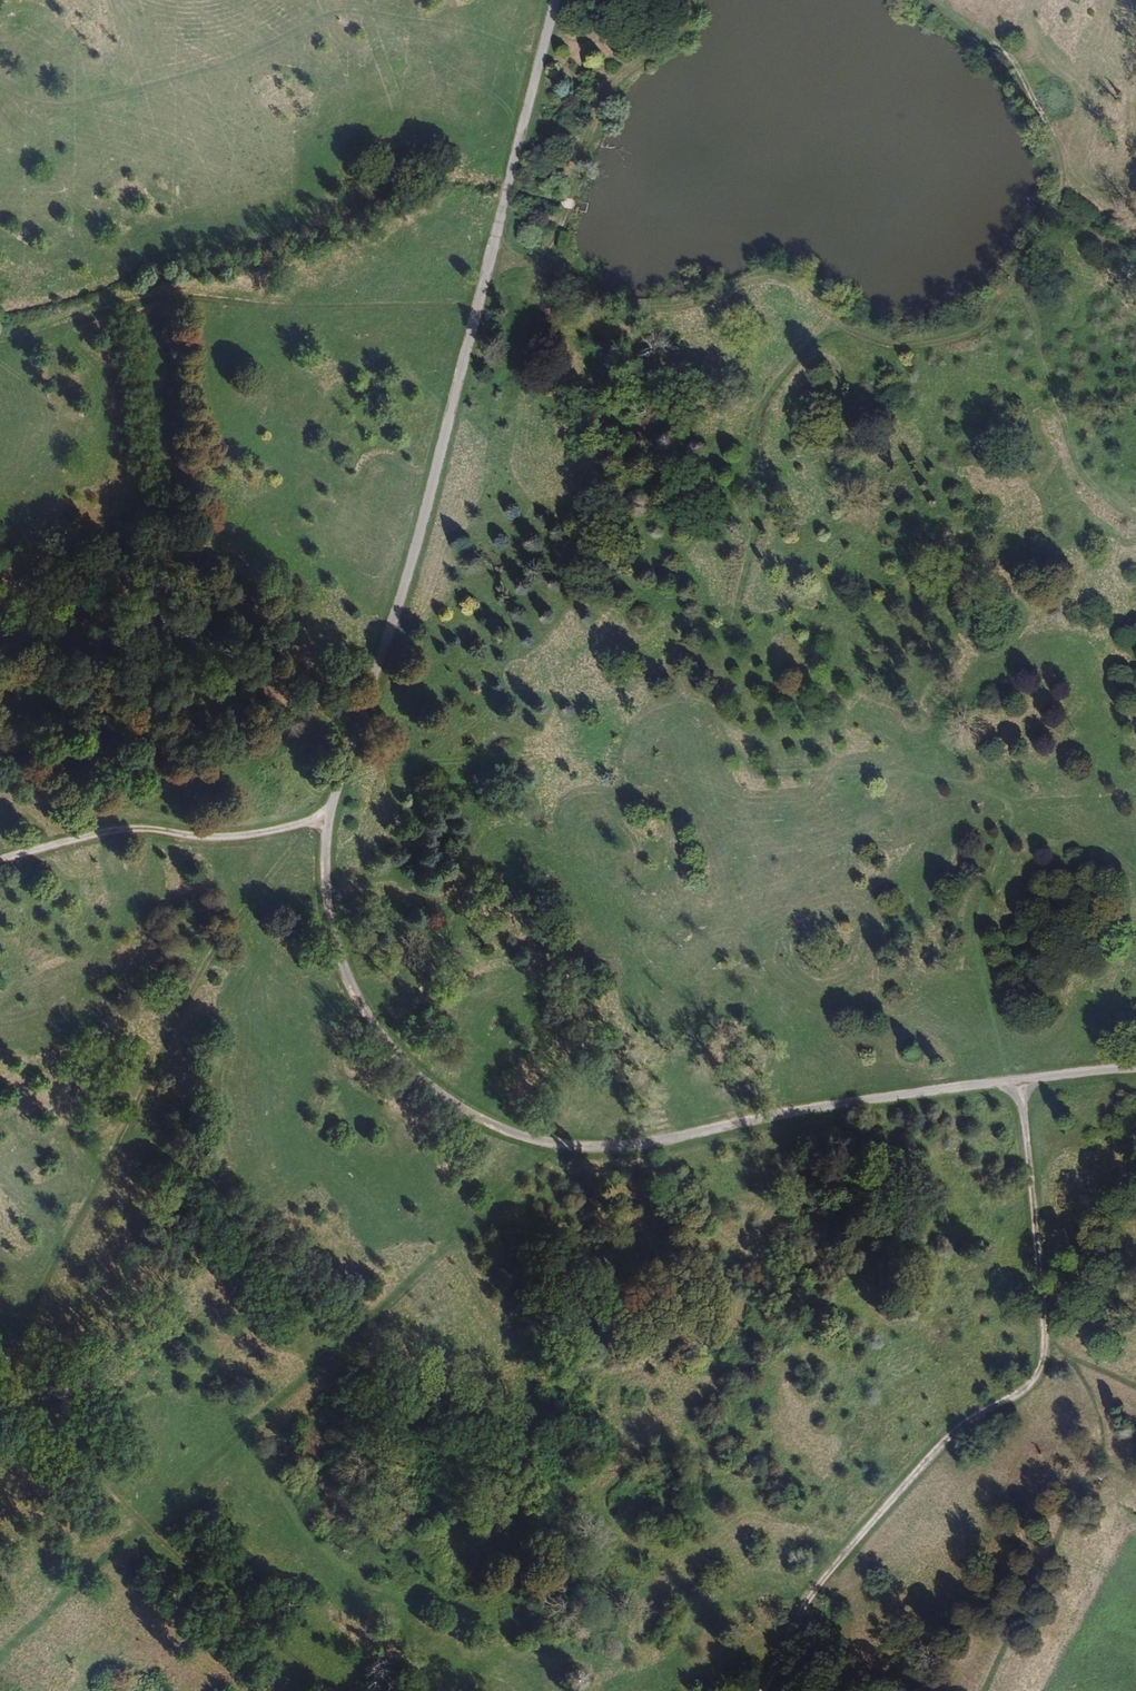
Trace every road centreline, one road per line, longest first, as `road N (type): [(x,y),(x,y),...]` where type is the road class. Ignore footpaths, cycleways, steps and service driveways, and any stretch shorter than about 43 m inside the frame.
road 1 (track): [(833,317),(777,384),(753,429),(761,504),(717,712),(718,735),(738,768),(808,781),(939,785),(1046,803),(1135,796)]
road 2 (track): [(768,1690),(805,1609),(947,1454),(990,1419),(1025,1404),(1043,1367),(1048,1324),(1032,1254),(1033,1173),(1018,1095)]
road 3 (track): [(330,810),(282,858),(217,948),(40,1287),(0,1404)]
road 4 (track): [(543,60),(447,24),(390,23),(101,94),(36,98),(0,79)]
road 5 (track): [(514,1141),(371,1304),(220,1452),(153,1530)]
road 6 (track): [(480,306),(258,312),(147,297),(0,342)]
road 7 (track): [(493,255),(528,256),(557,244),(612,85),(668,48),(692,0)]
road 8 (track): [(935,0),(1026,80),(1057,140),(1065,185),(1014,284)]
road 9 (track): [(0,860),(134,829),(268,833),(330,810)]
road 10 (track): [(833,317),(776,281),(654,312),(616,305),(580,280),(557,244)]
road 11 (track): [(1017,800),(986,889),(979,954),(985,1010),(1018,1095)]
road 12 (track): [(1014,284),(1038,319),(1042,365),(1088,477),(1135,524)]
road 13 (track): [(978,1690),(1101,1450)]
road 14 (track): [(337,1690),(153,1530)]
road 15 (track): [(1014,284),(988,324),(960,340),(903,349),(833,317)]
road 16 (track): [(153,1530),(7,1383)]
road 17 (track): [(153,1530),(48,1632),(0,1640)]

